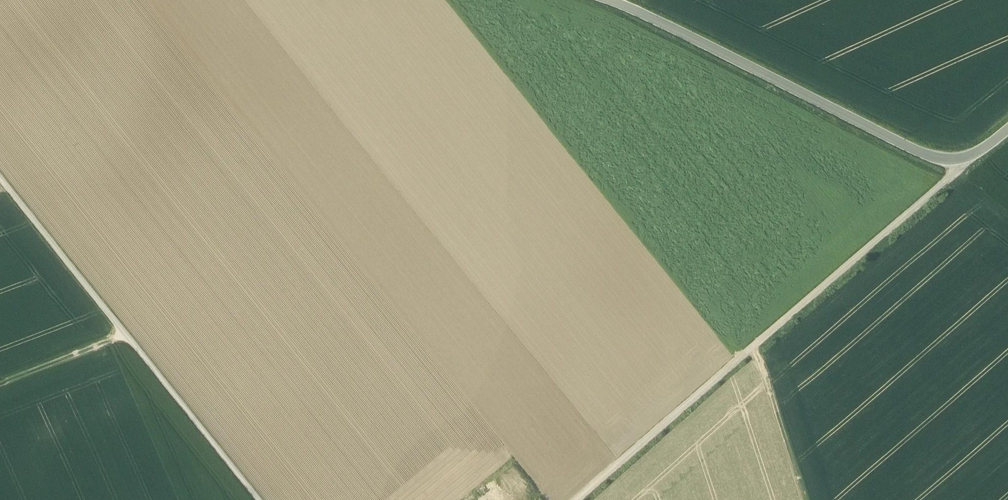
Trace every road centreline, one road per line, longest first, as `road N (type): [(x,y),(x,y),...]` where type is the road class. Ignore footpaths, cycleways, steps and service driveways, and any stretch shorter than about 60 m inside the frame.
road 1 (track): [(589,499),(962,172),(963,156)]
road 2 (secondary): [(1007,130),(988,146),(939,158),(610,0)]
road 3 (track): [(0,174),(263,499)]
road 4 (track): [(809,499),(759,348)]
road 5 (track): [(0,386),(131,337)]

